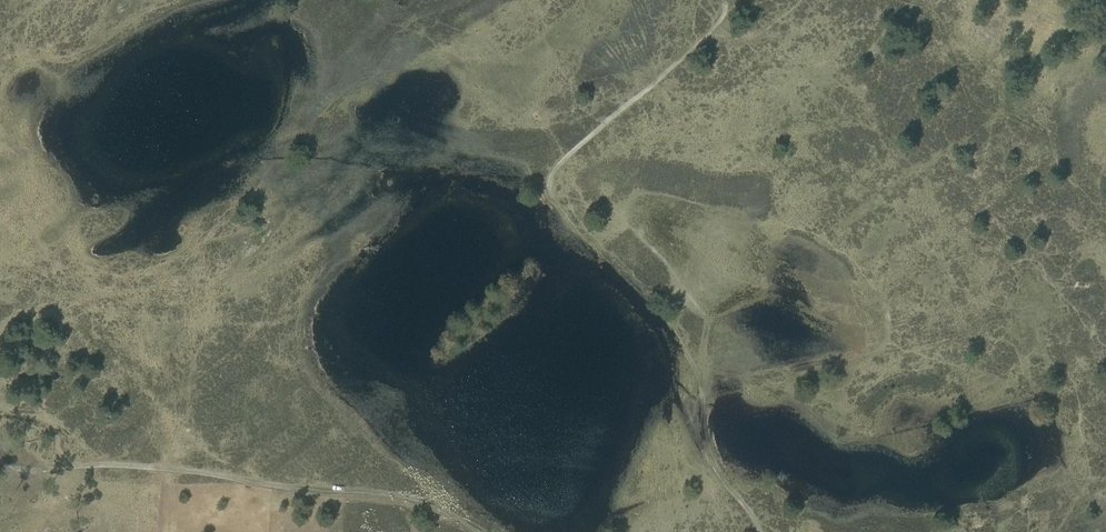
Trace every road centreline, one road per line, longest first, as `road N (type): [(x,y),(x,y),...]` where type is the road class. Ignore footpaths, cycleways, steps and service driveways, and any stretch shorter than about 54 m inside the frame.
road 1 (track): [(725,0),(724,15),(696,45),(550,174),(550,191),(585,242),(659,316),(695,365),(701,431),(718,473),(760,531)]
road 2 (track): [(480,531),(409,497),(202,472),(20,467),(0,448)]

